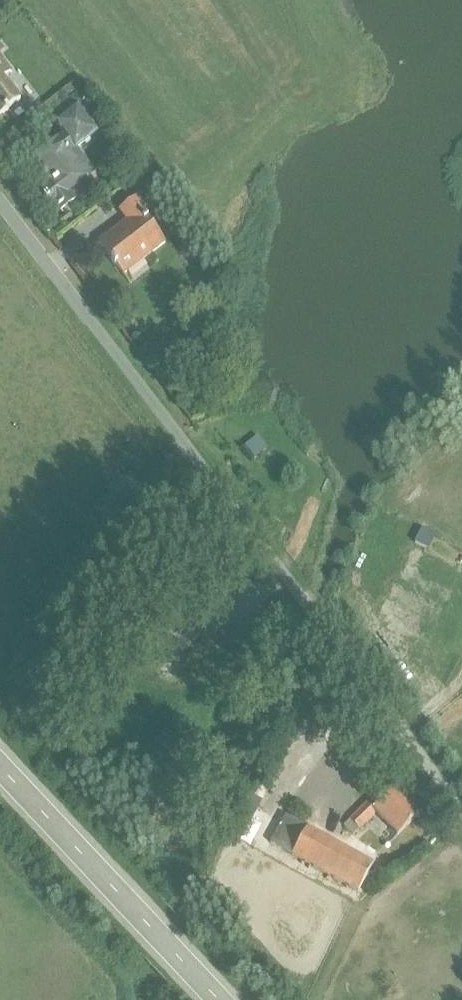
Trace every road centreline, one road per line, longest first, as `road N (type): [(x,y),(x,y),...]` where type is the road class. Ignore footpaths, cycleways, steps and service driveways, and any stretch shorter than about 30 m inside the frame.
road 1 (unclassified): [(0,202),(461,806)]
road 2 (tertiary): [(0,766),(222,999)]

